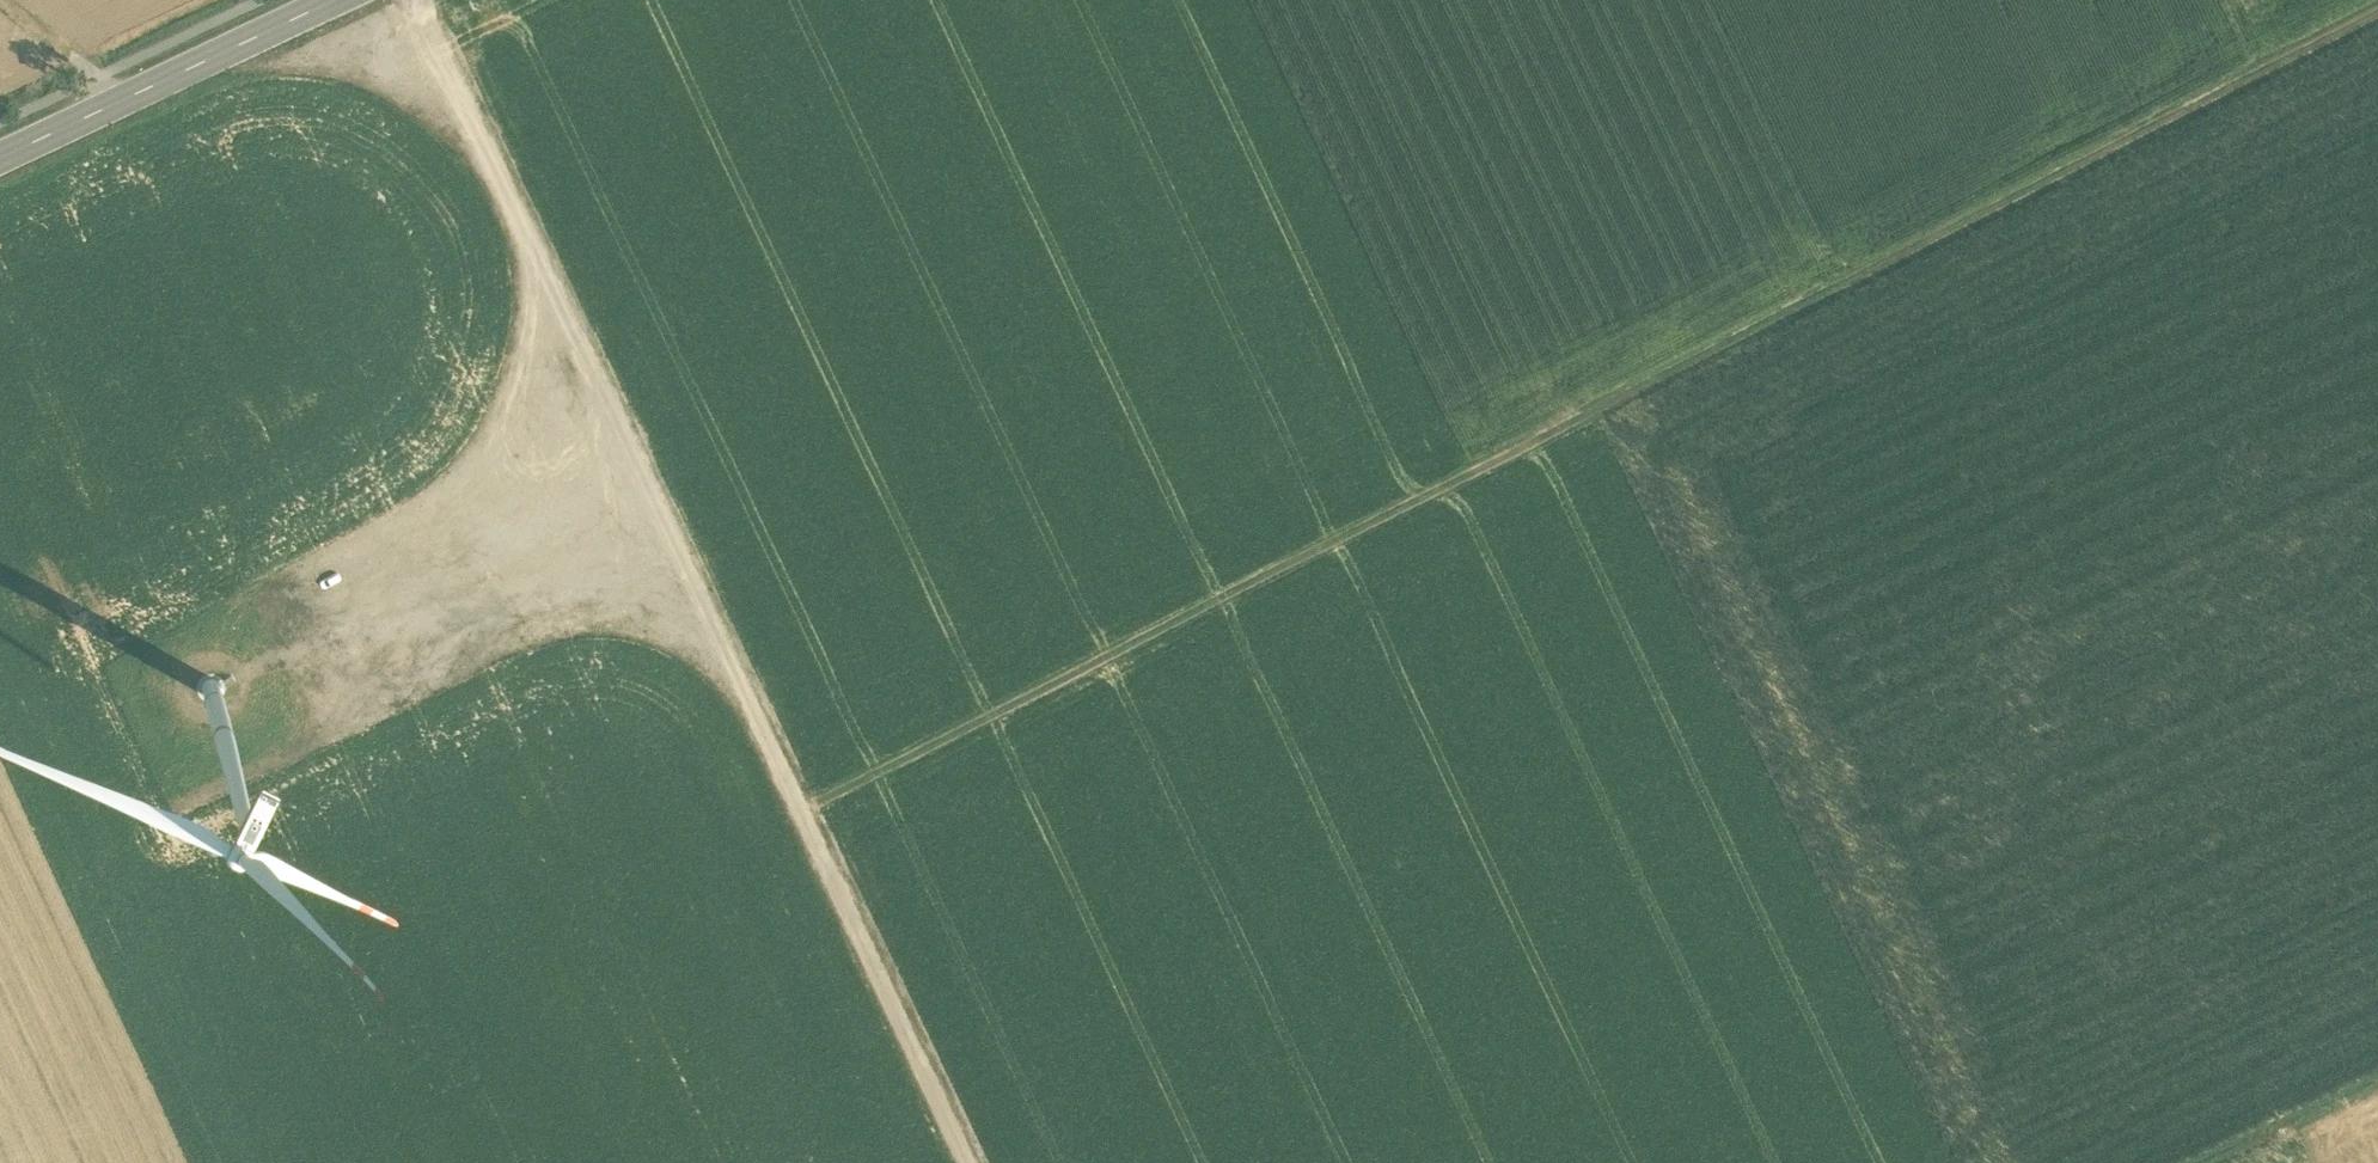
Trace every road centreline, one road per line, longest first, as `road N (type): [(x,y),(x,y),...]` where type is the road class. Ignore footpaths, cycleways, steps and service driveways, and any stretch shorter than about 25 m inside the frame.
road 1 (track): [(796,813),(2377,12)]
road 2 (track): [(963,1162),(415,0)]
road 3 (secondary): [(0,155),(332,0)]
road 4 (track): [(2377,1085),(2213,1162)]
road 5 (track): [(120,98),(0,6)]

